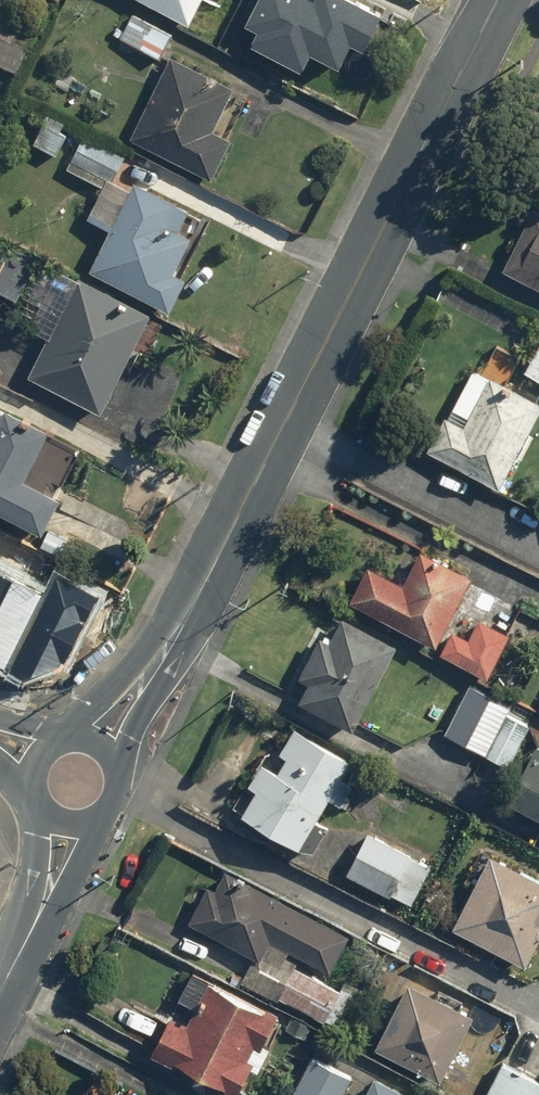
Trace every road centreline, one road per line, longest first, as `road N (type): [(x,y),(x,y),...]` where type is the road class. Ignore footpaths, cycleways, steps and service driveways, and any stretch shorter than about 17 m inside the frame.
road 1 (secondary): [(498,0),(188,614)]
road 2 (secondary): [(79,738),(96,703),(169,621),(188,614)]
road 3 (secondary): [(188,614),(183,649),(116,762)]
road 4 (secondary): [(100,818),(73,894),(28,934)]
road 5 (secondary): [(28,934),(41,807)]

